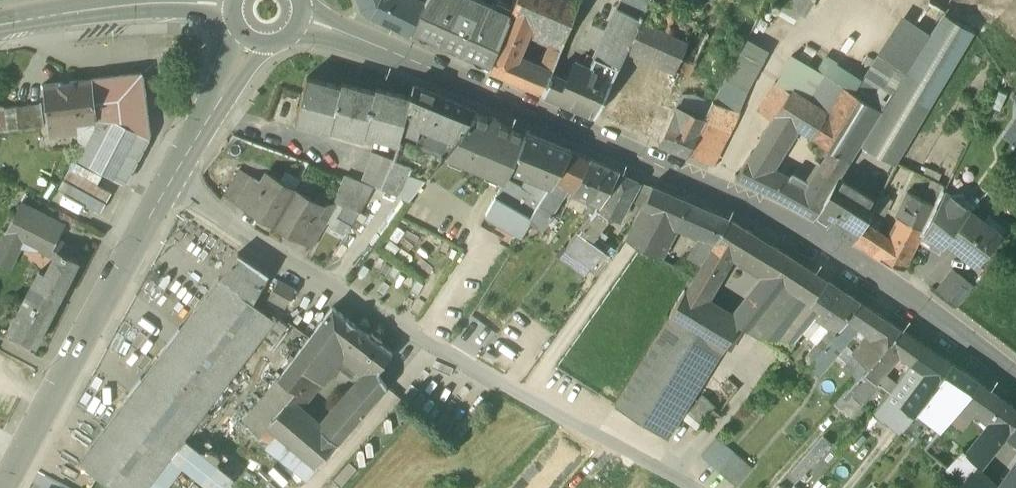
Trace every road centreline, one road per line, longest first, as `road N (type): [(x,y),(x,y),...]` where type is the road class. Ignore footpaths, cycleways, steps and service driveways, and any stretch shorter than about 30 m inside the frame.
road 1 (secondary): [(1015,377),(781,216),(301,18)]
road 2 (track): [(692,487),(302,272),(168,182)]
road 3 (secondary): [(3,487),(253,41)]
road 4 (secondary): [(232,5),(109,8),(0,26)]

